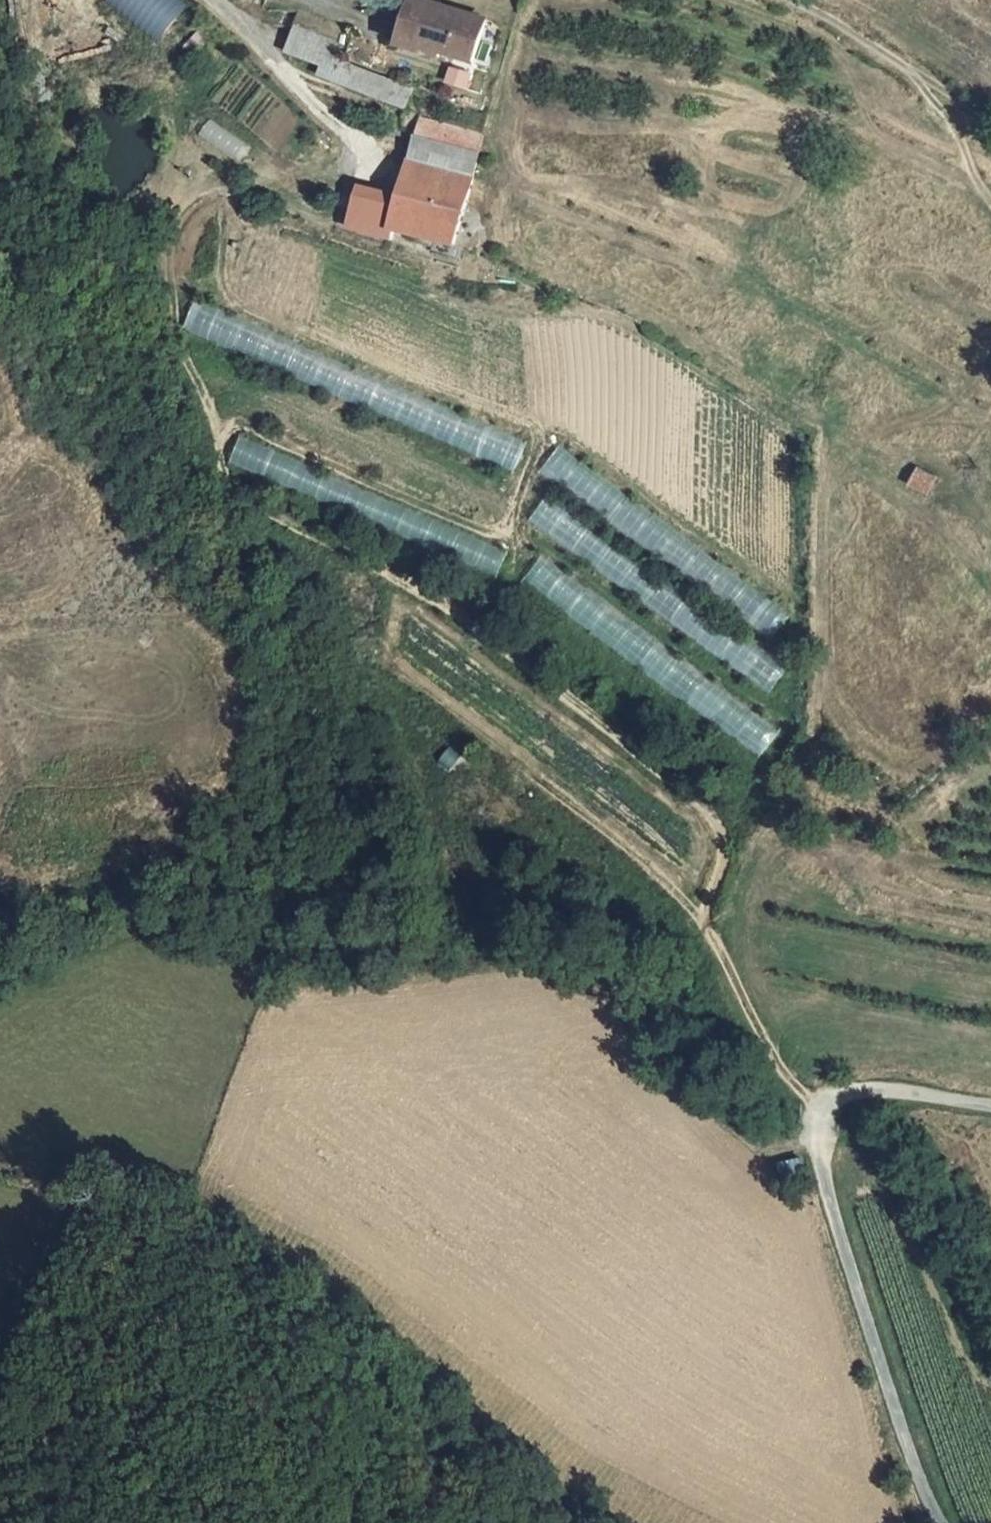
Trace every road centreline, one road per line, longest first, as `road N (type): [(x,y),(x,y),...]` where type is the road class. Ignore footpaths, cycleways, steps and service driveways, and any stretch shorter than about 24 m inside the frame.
road 1 (unclassified): [(935,1522),(844,1259),(827,1188),(824,1107),(848,1092),(903,1090),(990,1108)]
road 2 (track): [(797,0),(990,121)]

